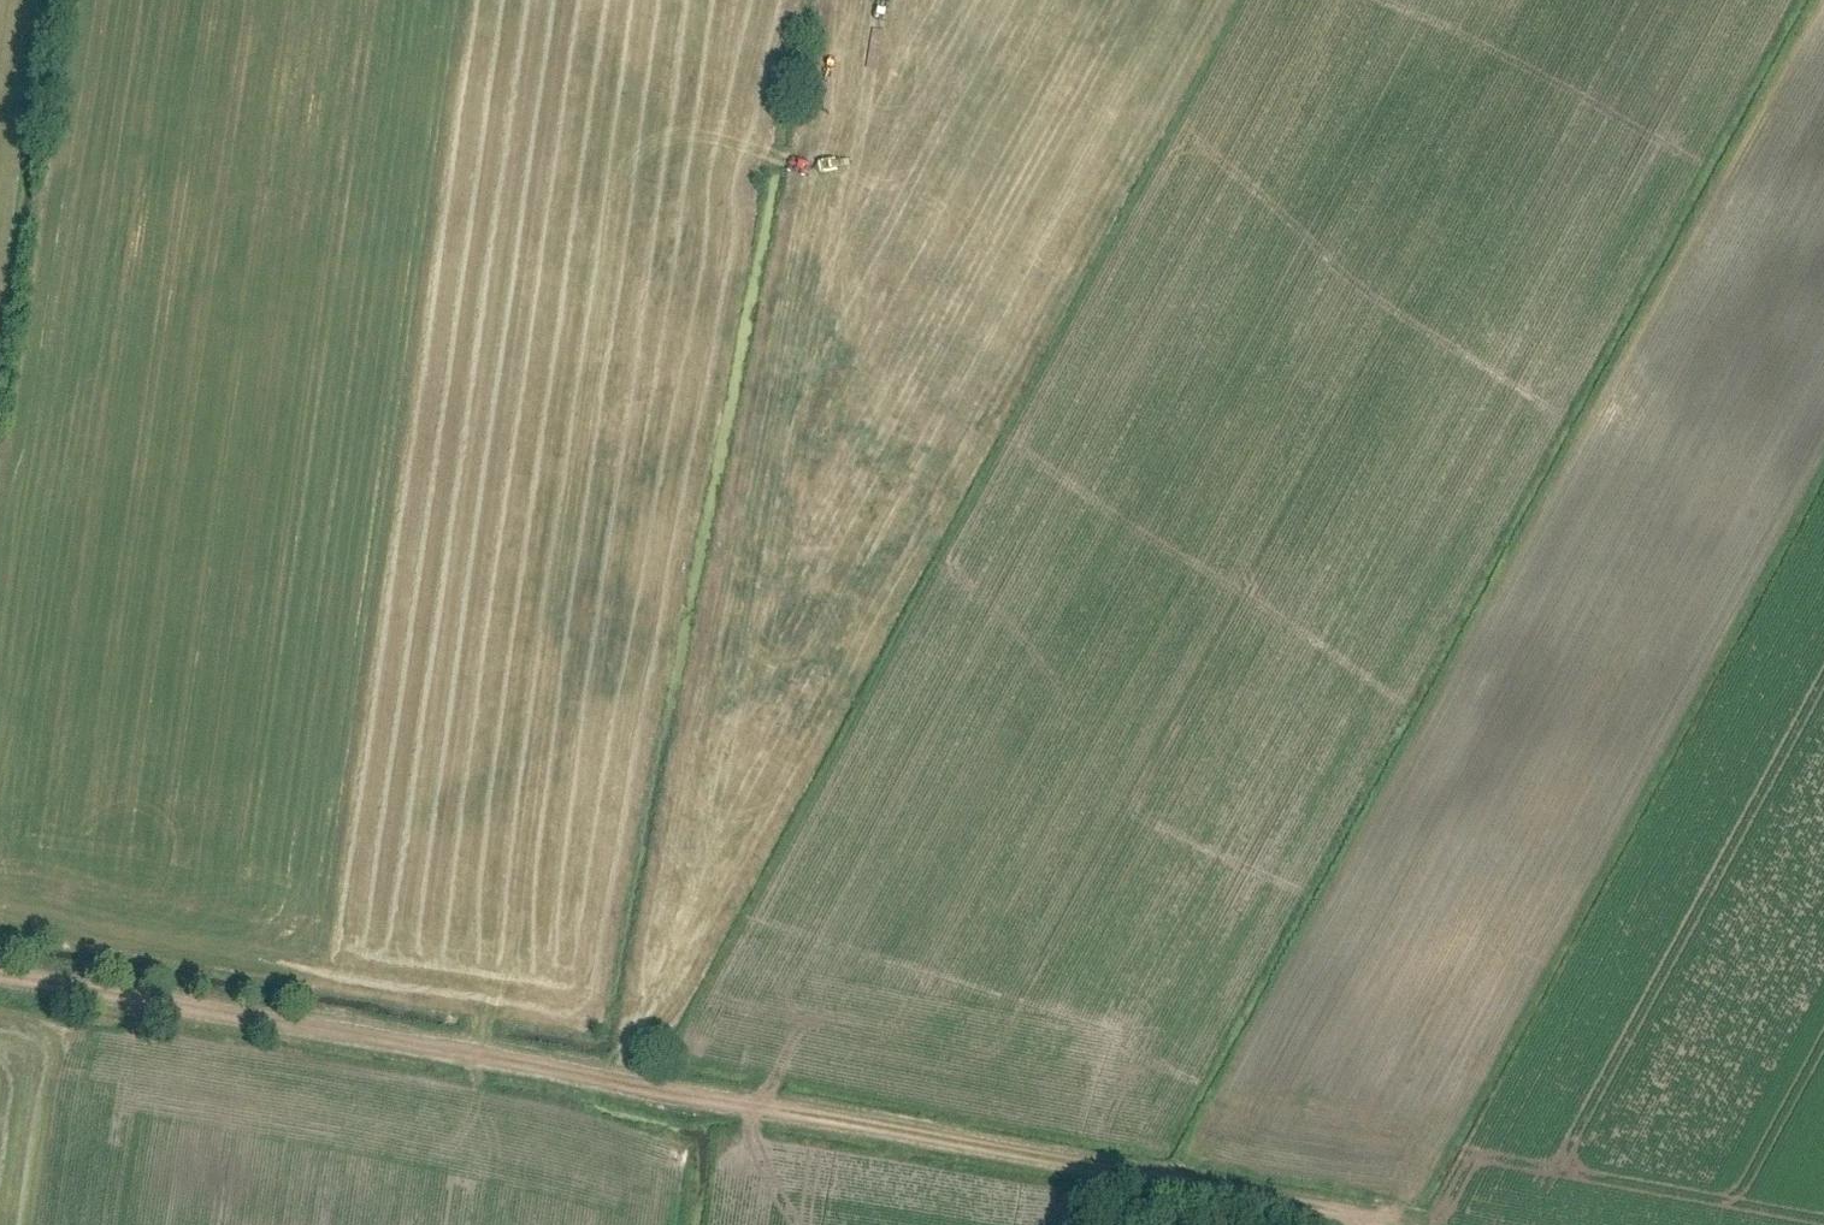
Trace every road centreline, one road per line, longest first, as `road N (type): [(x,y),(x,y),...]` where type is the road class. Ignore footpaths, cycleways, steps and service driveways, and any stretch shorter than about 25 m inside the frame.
road 1 (track): [(1420,1206),(0,961)]

